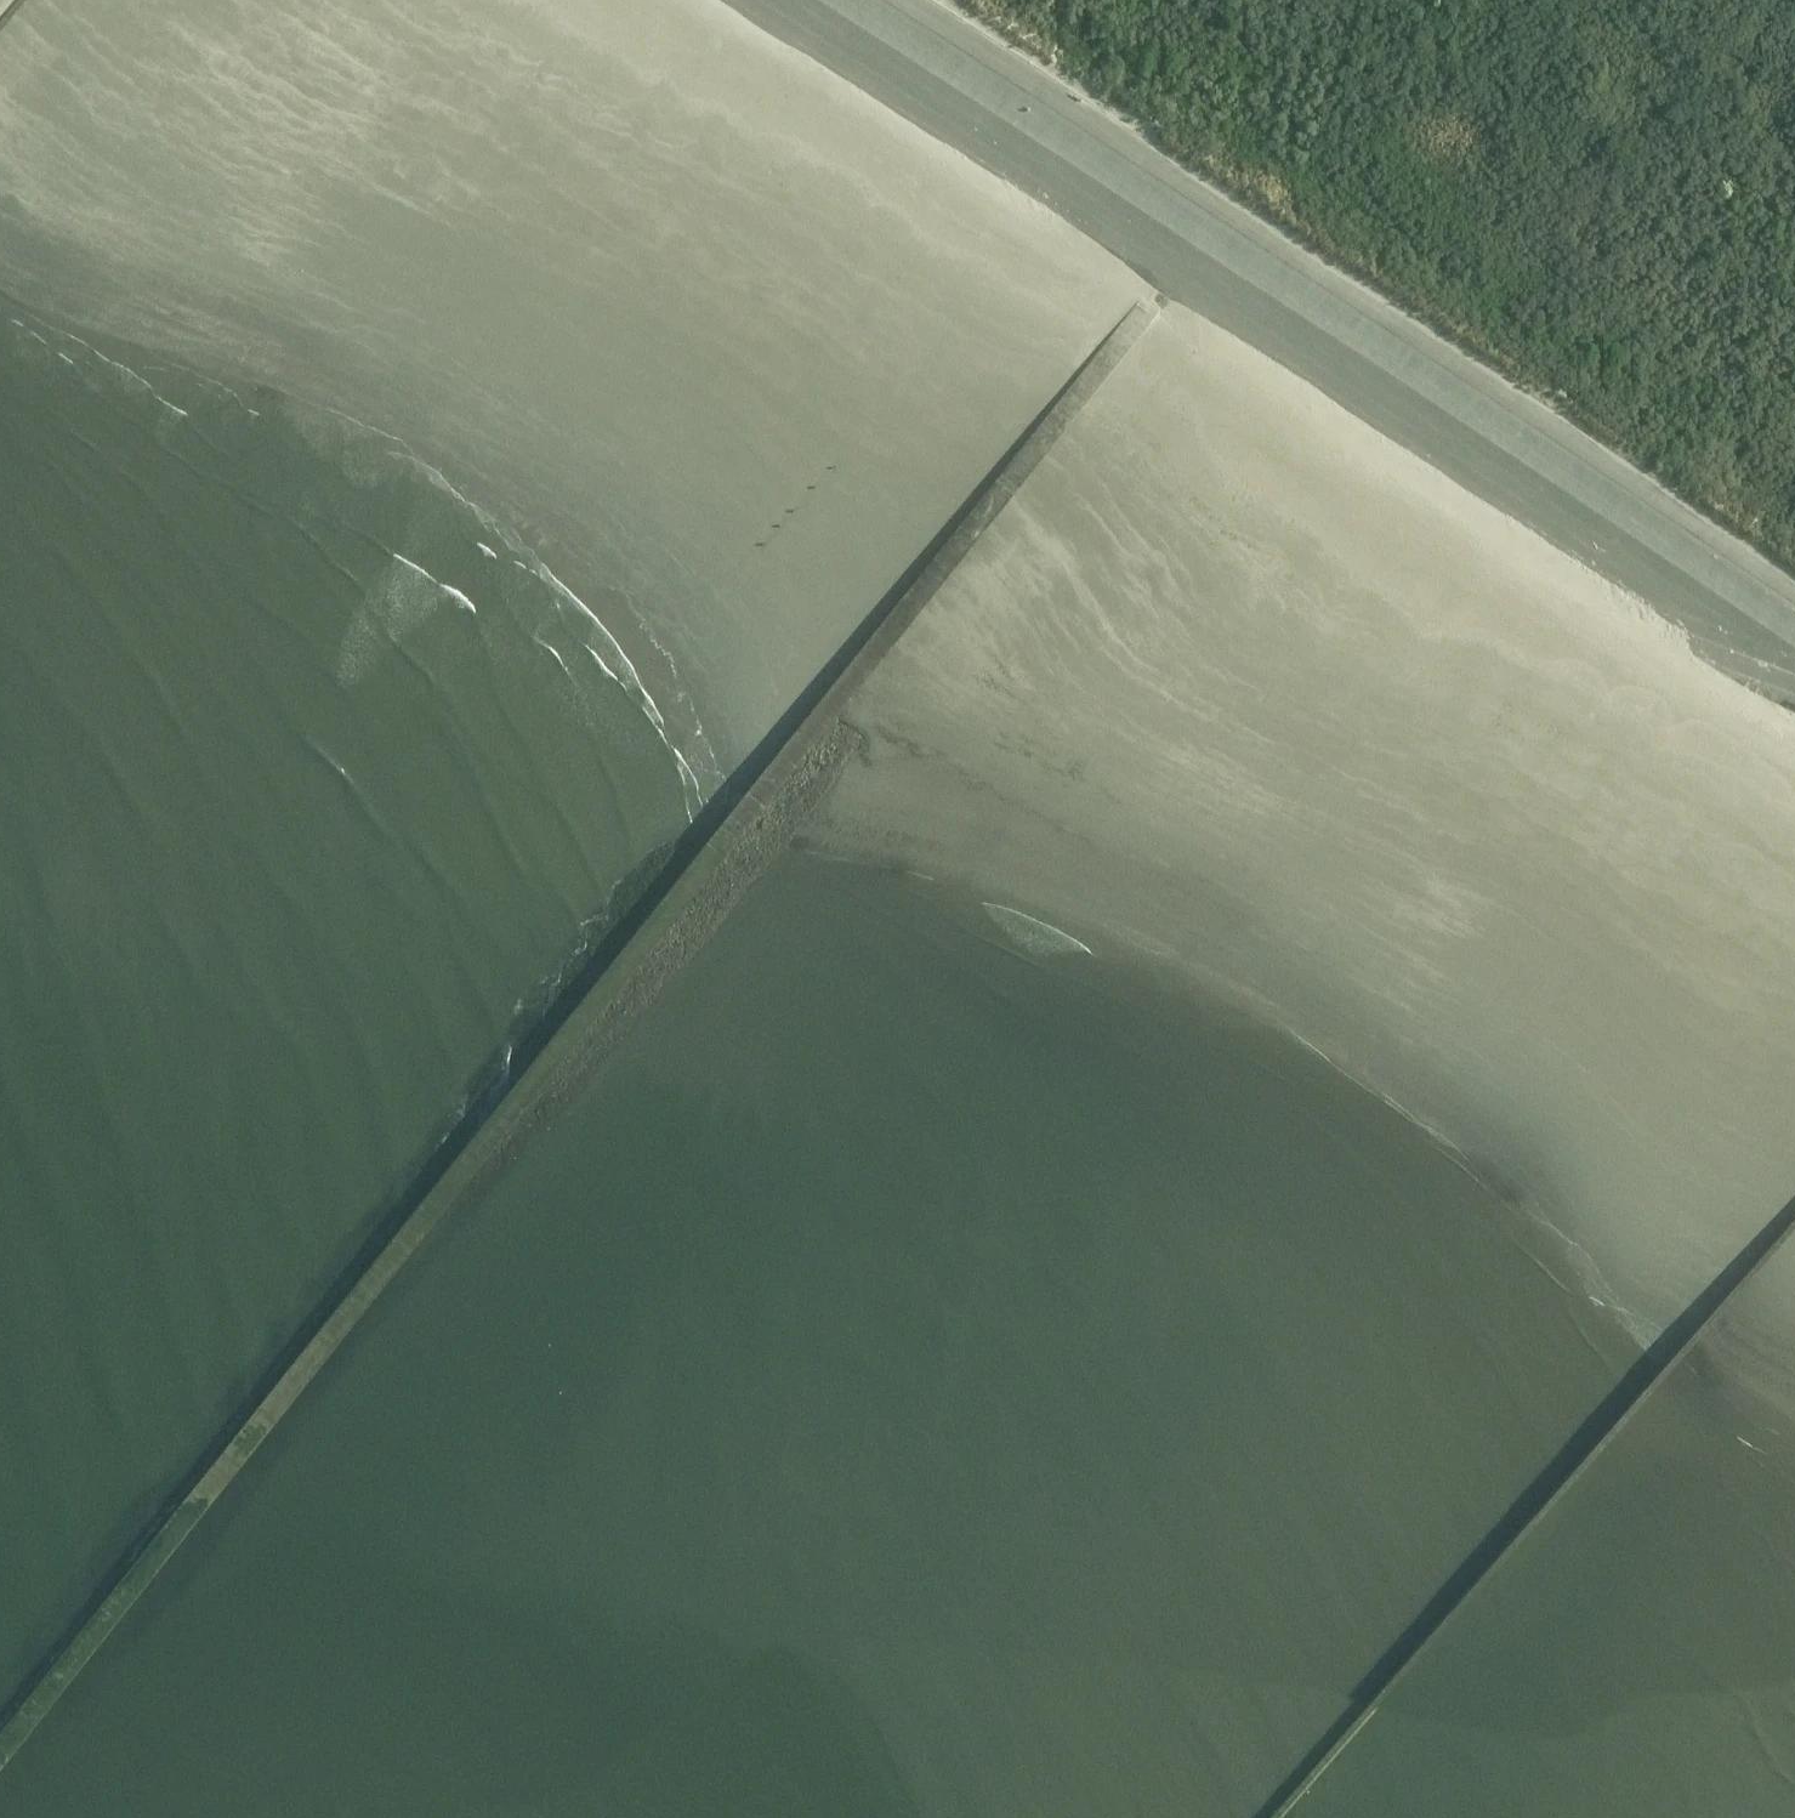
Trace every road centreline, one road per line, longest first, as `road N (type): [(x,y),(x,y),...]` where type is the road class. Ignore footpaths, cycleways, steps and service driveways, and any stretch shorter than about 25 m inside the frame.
road 1 (track): [(1794,585),(930,0)]
road 2 (track): [(1794,678),(1643,618)]

